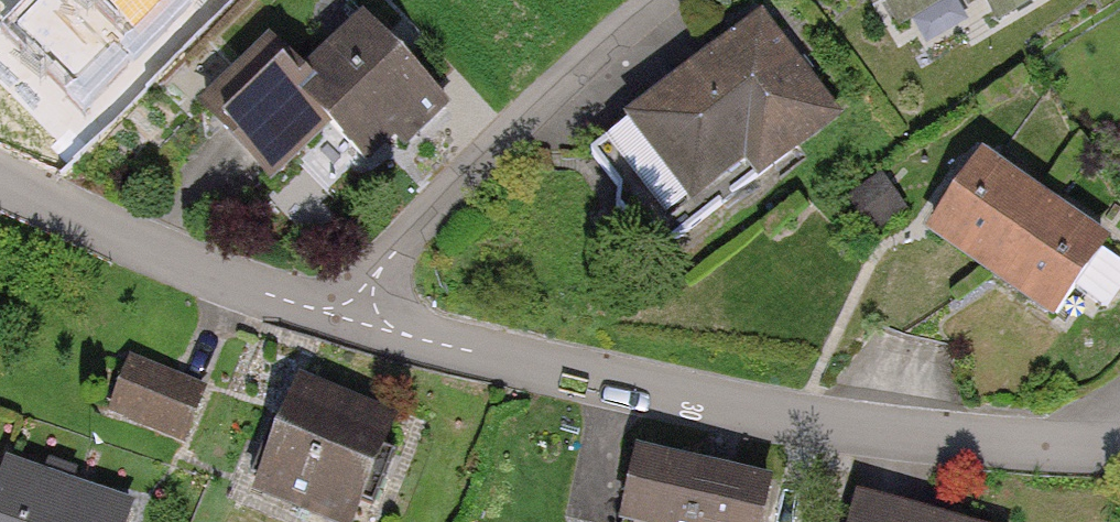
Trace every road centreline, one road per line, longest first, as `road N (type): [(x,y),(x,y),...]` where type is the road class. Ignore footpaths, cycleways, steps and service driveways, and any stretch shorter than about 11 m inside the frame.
road 1 (residential): [(346,323),(891,443),(1050,454)]
road 2 (residential): [(346,323),(447,201),(672,0)]
road 3 (residential): [(0,187),(221,287),(346,323)]

